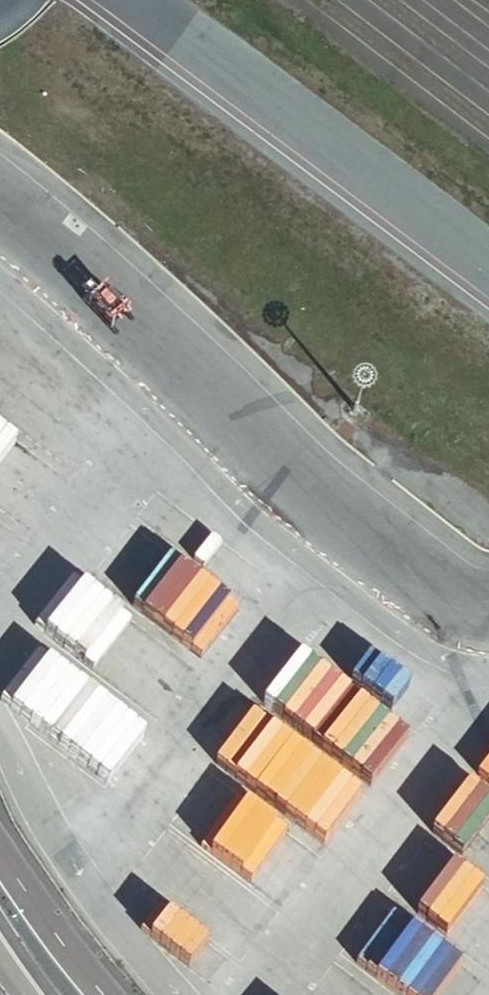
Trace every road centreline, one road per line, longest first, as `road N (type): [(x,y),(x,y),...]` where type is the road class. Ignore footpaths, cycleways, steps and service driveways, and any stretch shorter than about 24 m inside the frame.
road 1 (tertiary): [(107,994),(0,857)]

